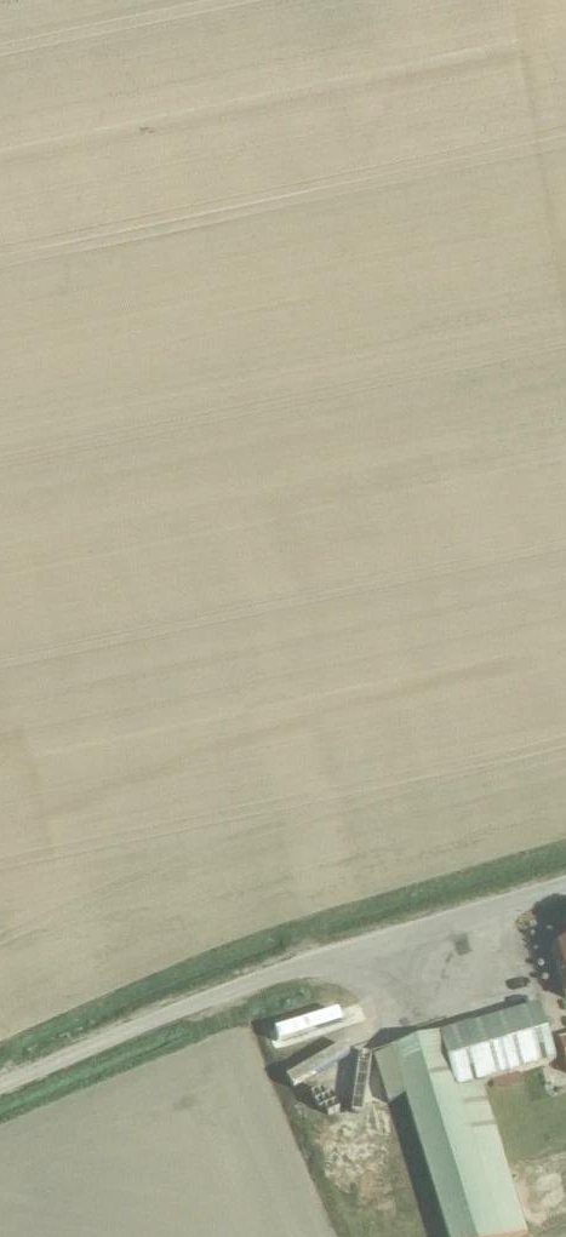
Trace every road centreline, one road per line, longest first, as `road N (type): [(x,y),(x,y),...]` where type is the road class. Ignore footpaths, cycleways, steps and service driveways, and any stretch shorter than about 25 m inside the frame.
road 1 (unclassified): [(0,1087),(156,1017),(353,946),(565,884)]

